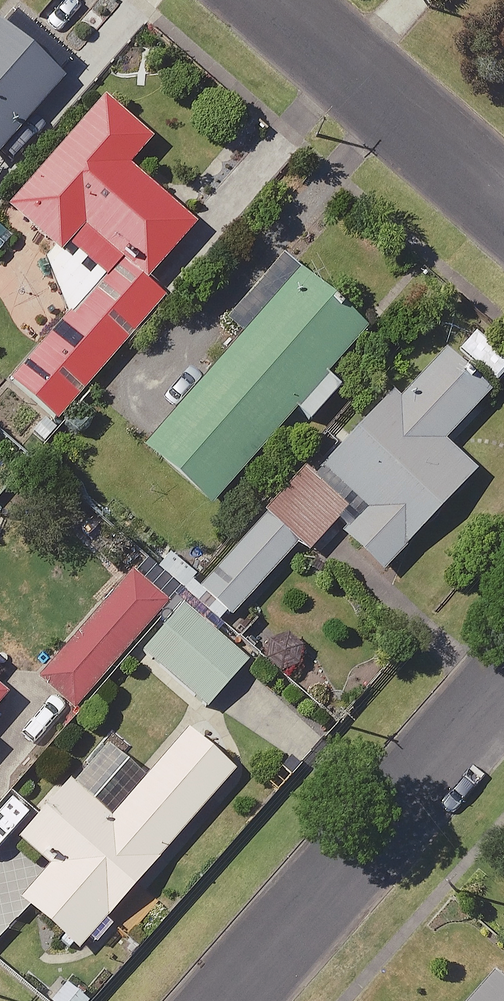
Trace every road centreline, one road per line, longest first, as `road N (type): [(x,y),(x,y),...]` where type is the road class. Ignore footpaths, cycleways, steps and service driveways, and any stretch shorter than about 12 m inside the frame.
road 1 (residential): [(230,1000),(503,687)]
road 2 (residential): [(272,0),(503,204)]

